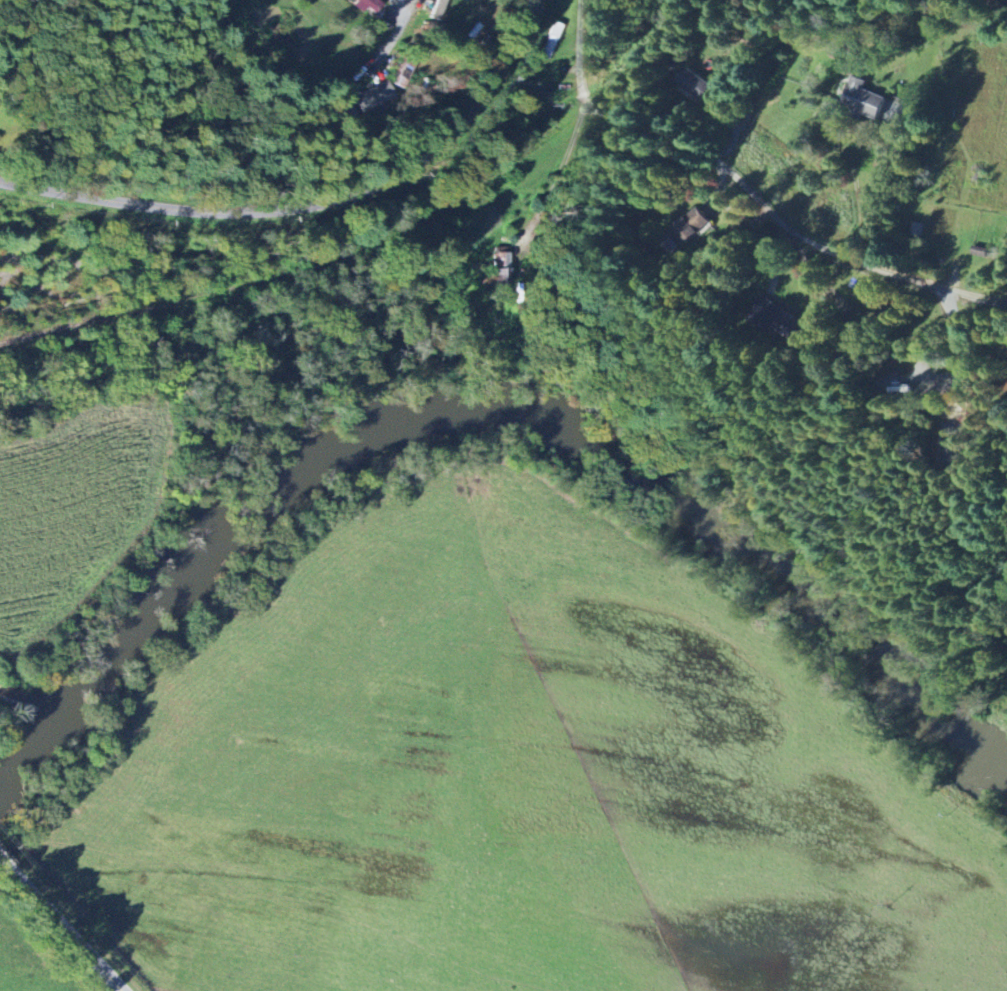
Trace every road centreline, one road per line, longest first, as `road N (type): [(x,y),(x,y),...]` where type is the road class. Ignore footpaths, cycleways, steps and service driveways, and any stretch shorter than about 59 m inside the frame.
road 1 (tertiary): [(0,181),(191,210),(281,210),(394,186),(451,141),(504,73),(538,0)]
road 2 (secondary): [(123,990),(13,870)]
road 3 (residential): [(584,100),(562,184),(521,246)]

